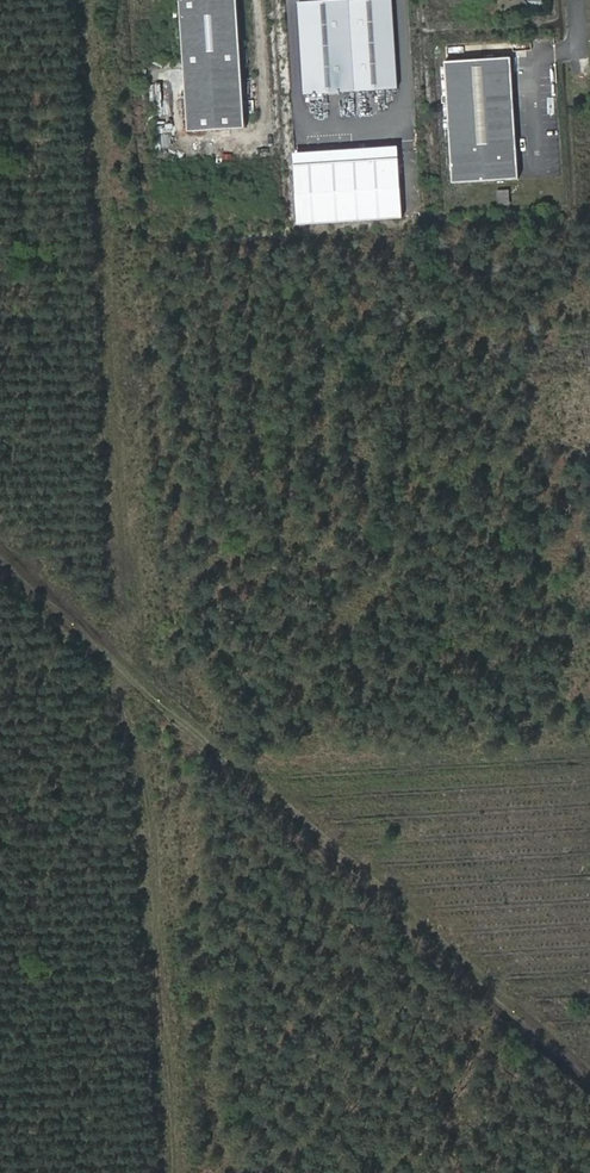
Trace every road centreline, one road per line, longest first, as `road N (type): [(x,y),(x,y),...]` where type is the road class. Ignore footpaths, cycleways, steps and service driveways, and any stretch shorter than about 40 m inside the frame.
road 1 (track): [(0,554),(589,1078)]

